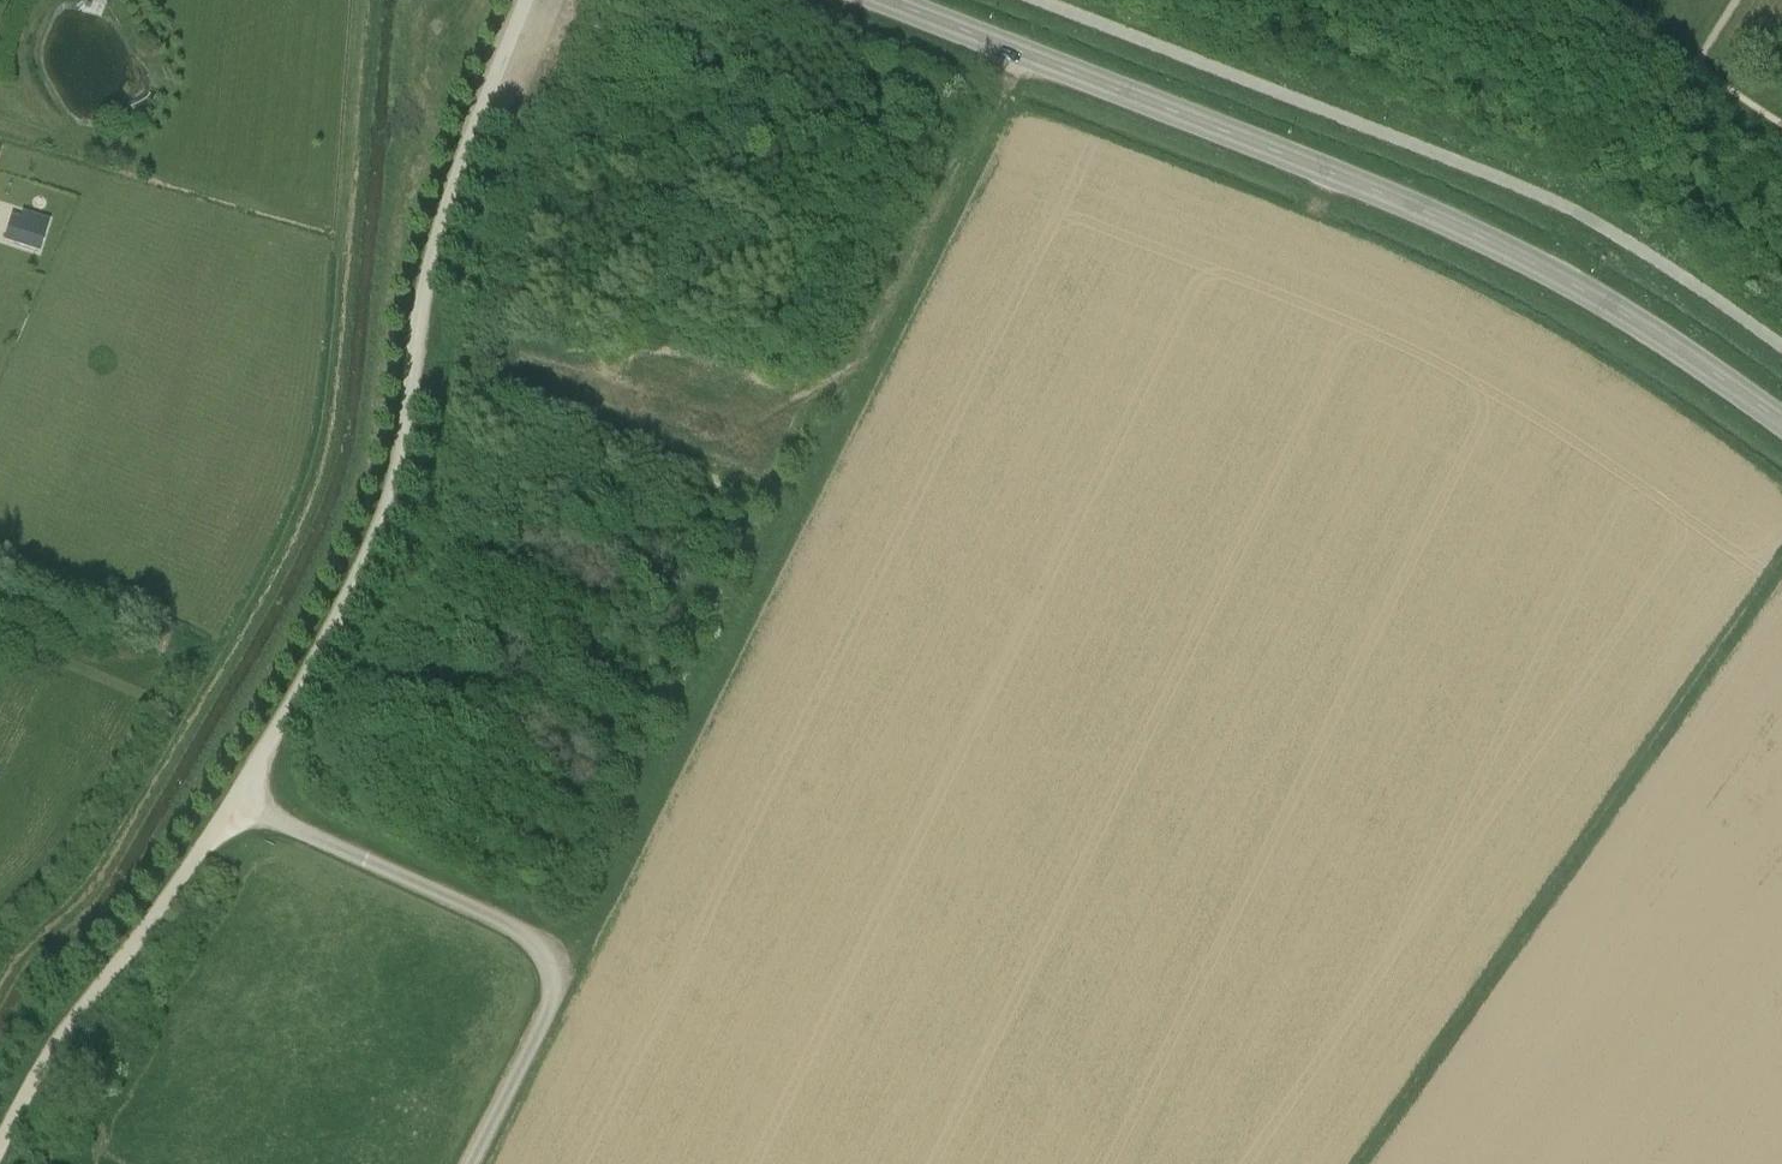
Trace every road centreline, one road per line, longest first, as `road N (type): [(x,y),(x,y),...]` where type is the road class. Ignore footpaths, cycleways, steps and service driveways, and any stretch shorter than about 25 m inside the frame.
road 1 (unclassified): [(0,1146),(61,1037),(165,905),(279,728),(368,560),(399,479),(434,256),(527,0)]
road 2 (tertiary): [(1781,425),(1554,277),(1422,208),(897,0)]

